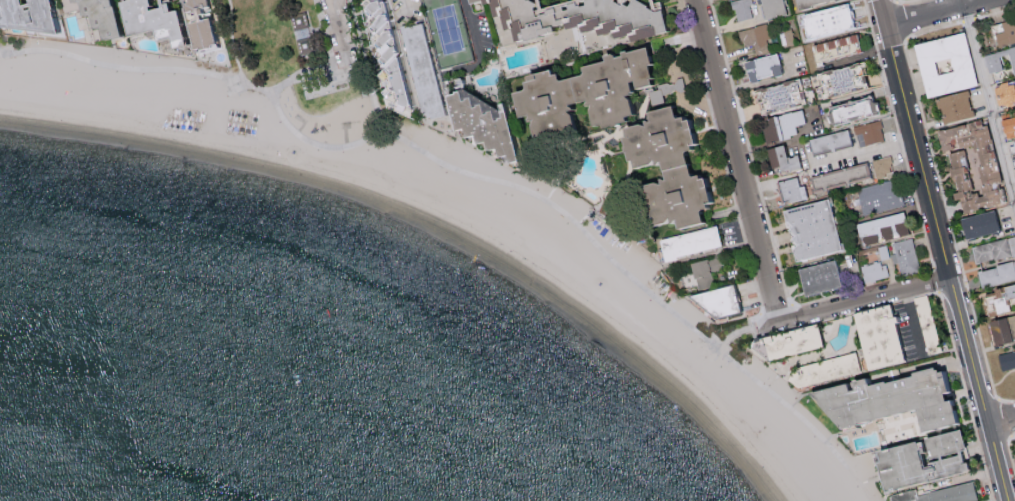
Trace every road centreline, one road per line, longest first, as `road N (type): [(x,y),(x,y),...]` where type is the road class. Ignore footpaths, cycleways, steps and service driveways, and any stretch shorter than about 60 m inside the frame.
road 1 (residential): [(1011,500),(882,0)]
road 2 (residential): [(778,321),(695,0)]
road 3 (residential): [(758,327),(952,280)]

